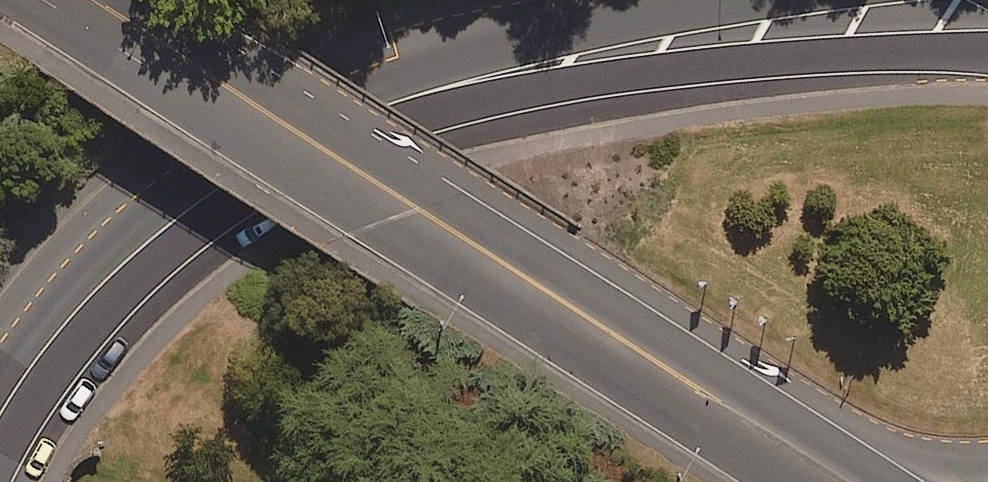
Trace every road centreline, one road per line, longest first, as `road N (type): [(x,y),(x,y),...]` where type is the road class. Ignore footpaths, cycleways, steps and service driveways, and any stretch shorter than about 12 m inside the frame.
road 1 (secondary): [(987,28),(759,40),(575,66),(454,88),(328,128),(227,180),(138,248),(57,330),(0,417)]
road 2 (trunk): [(847,481),(87,0)]

